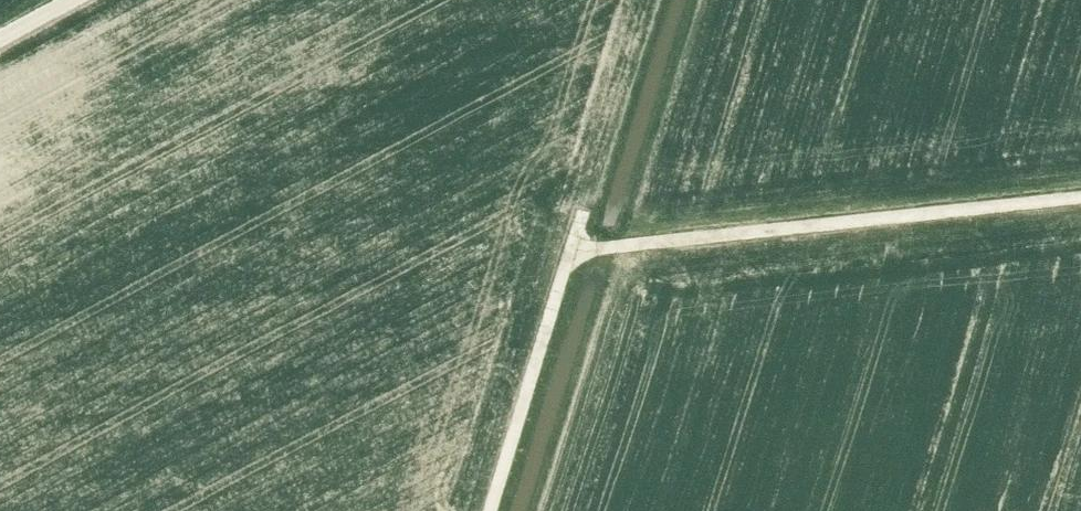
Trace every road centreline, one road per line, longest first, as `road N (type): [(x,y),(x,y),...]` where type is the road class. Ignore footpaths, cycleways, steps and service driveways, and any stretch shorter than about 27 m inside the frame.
road 1 (track): [(571,252),(1080,198)]
road 2 (track): [(490,510),(582,216)]

